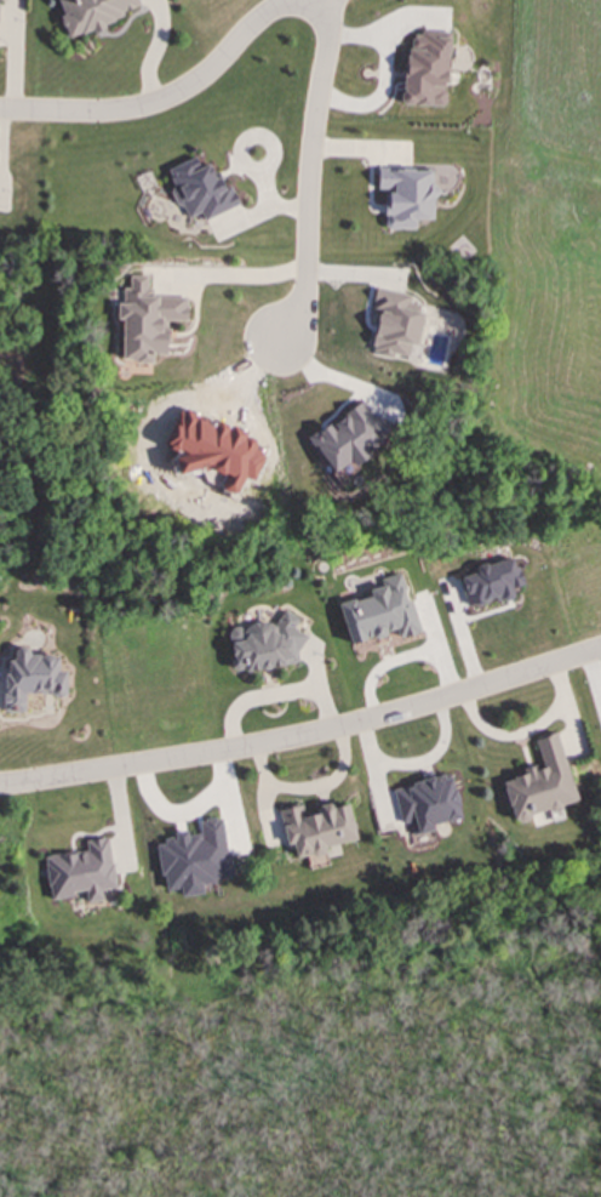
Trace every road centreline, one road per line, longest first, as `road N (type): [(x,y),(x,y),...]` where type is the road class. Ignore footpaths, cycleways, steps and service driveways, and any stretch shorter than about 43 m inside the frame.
road 1 (residential): [(600,645),(293,741),(0,783)]
road 2 (residential): [(329,0),(328,82),(310,142),(307,318),(281,344)]
road 3 (residential): [(299,0),(262,18),(199,89),(144,108),(0,107)]

